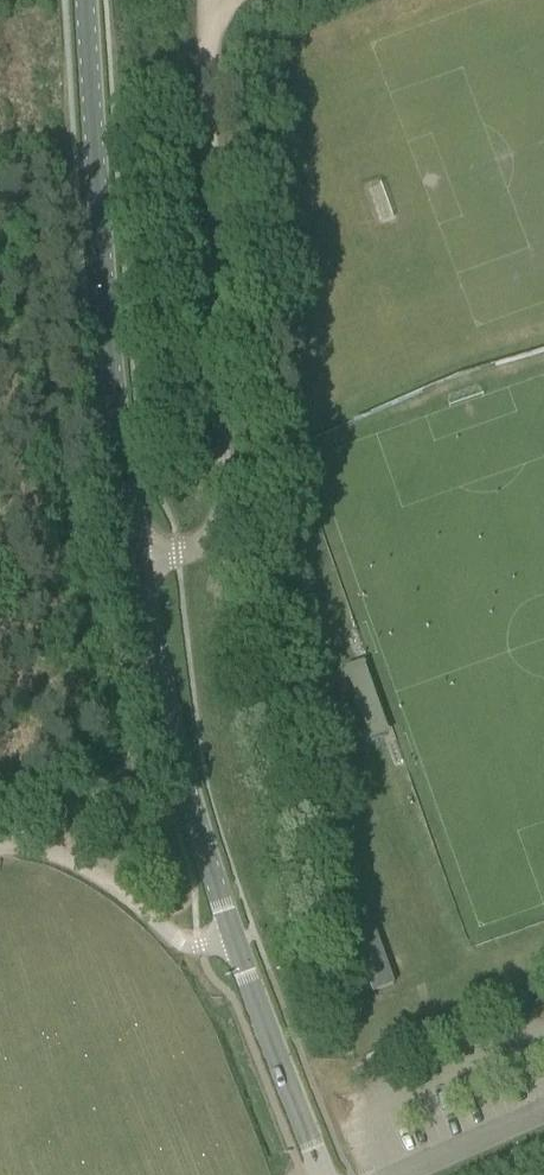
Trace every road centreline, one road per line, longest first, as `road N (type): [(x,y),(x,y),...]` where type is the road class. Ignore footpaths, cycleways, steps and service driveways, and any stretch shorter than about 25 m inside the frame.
road 1 (unclassified): [(135,557),(199,543),(221,503),(208,4)]
road 2 (tertiary): [(135,557),(86,0)]
road 3 (tertiary): [(237,949),(161,690),(135,557)]
road 4 (unclassified): [(237,949),(182,946),(63,864),(13,858)]
road 5 (tertiary): [(324,1174),(237,949)]
road 6 (unclassified): [(543,1119),(412,1174)]

